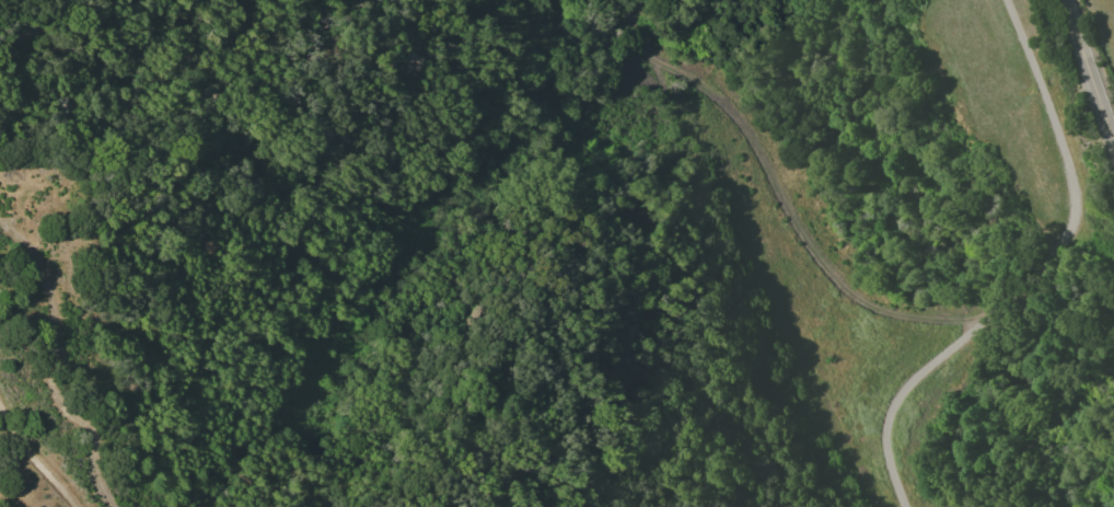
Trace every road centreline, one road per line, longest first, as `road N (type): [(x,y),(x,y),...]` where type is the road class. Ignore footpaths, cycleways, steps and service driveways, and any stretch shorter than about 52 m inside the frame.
road 1 (tertiary): [(1113,175),(1055,0)]
road 2 (track): [(73,506),(0,407)]

